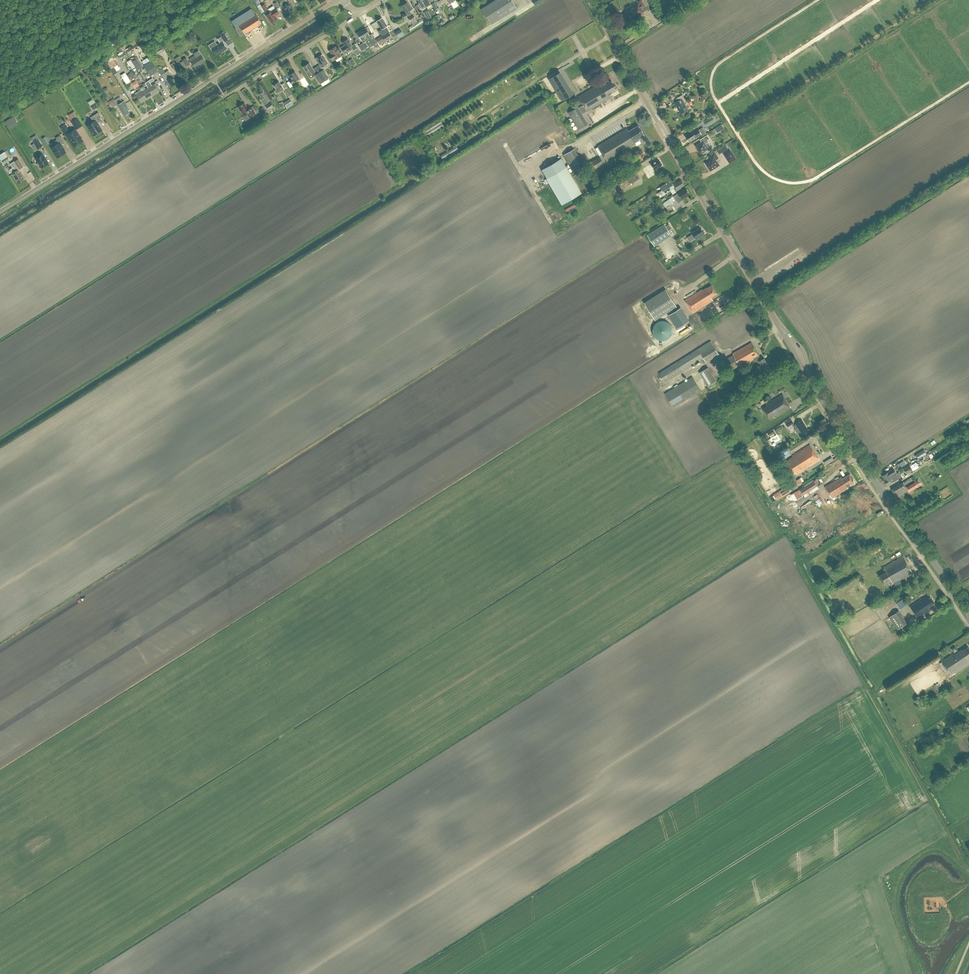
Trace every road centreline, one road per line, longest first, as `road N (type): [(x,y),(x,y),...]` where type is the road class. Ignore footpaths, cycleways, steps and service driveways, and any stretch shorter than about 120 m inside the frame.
road 1 (unclassified): [(0,212),(338,0)]
road 2 (secondary): [(780,327),(589,0)]
road 3 (secondary): [(968,614),(815,383)]
road 4 (track): [(645,99),(531,170),(527,185),(551,223)]
road 5 (residential): [(225,97),(357,15)]
road 6 (track): [(119,0),(101,23),(62,32),(39,64),(0,80)]
road 7 (track): [(561,65),(451,135)]

